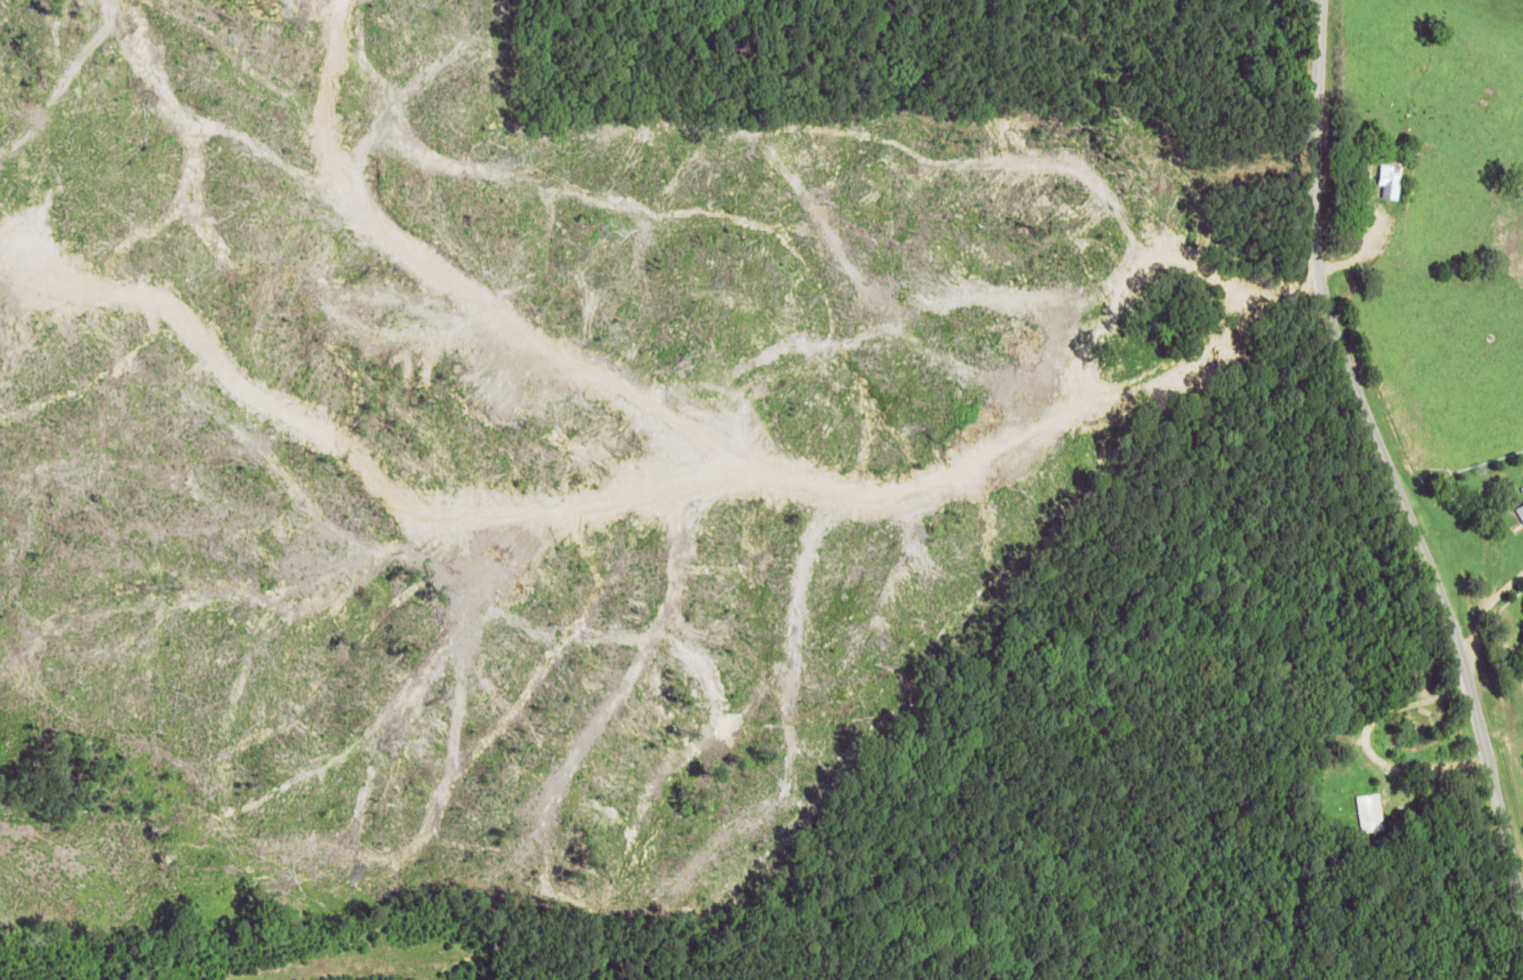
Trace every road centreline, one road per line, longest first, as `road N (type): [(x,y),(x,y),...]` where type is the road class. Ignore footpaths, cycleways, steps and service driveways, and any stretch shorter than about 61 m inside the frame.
road 1 (tertiary): [(1522,897),(1418,567),(1353,436),(1293,351),(1278,296),(1272,0)]

